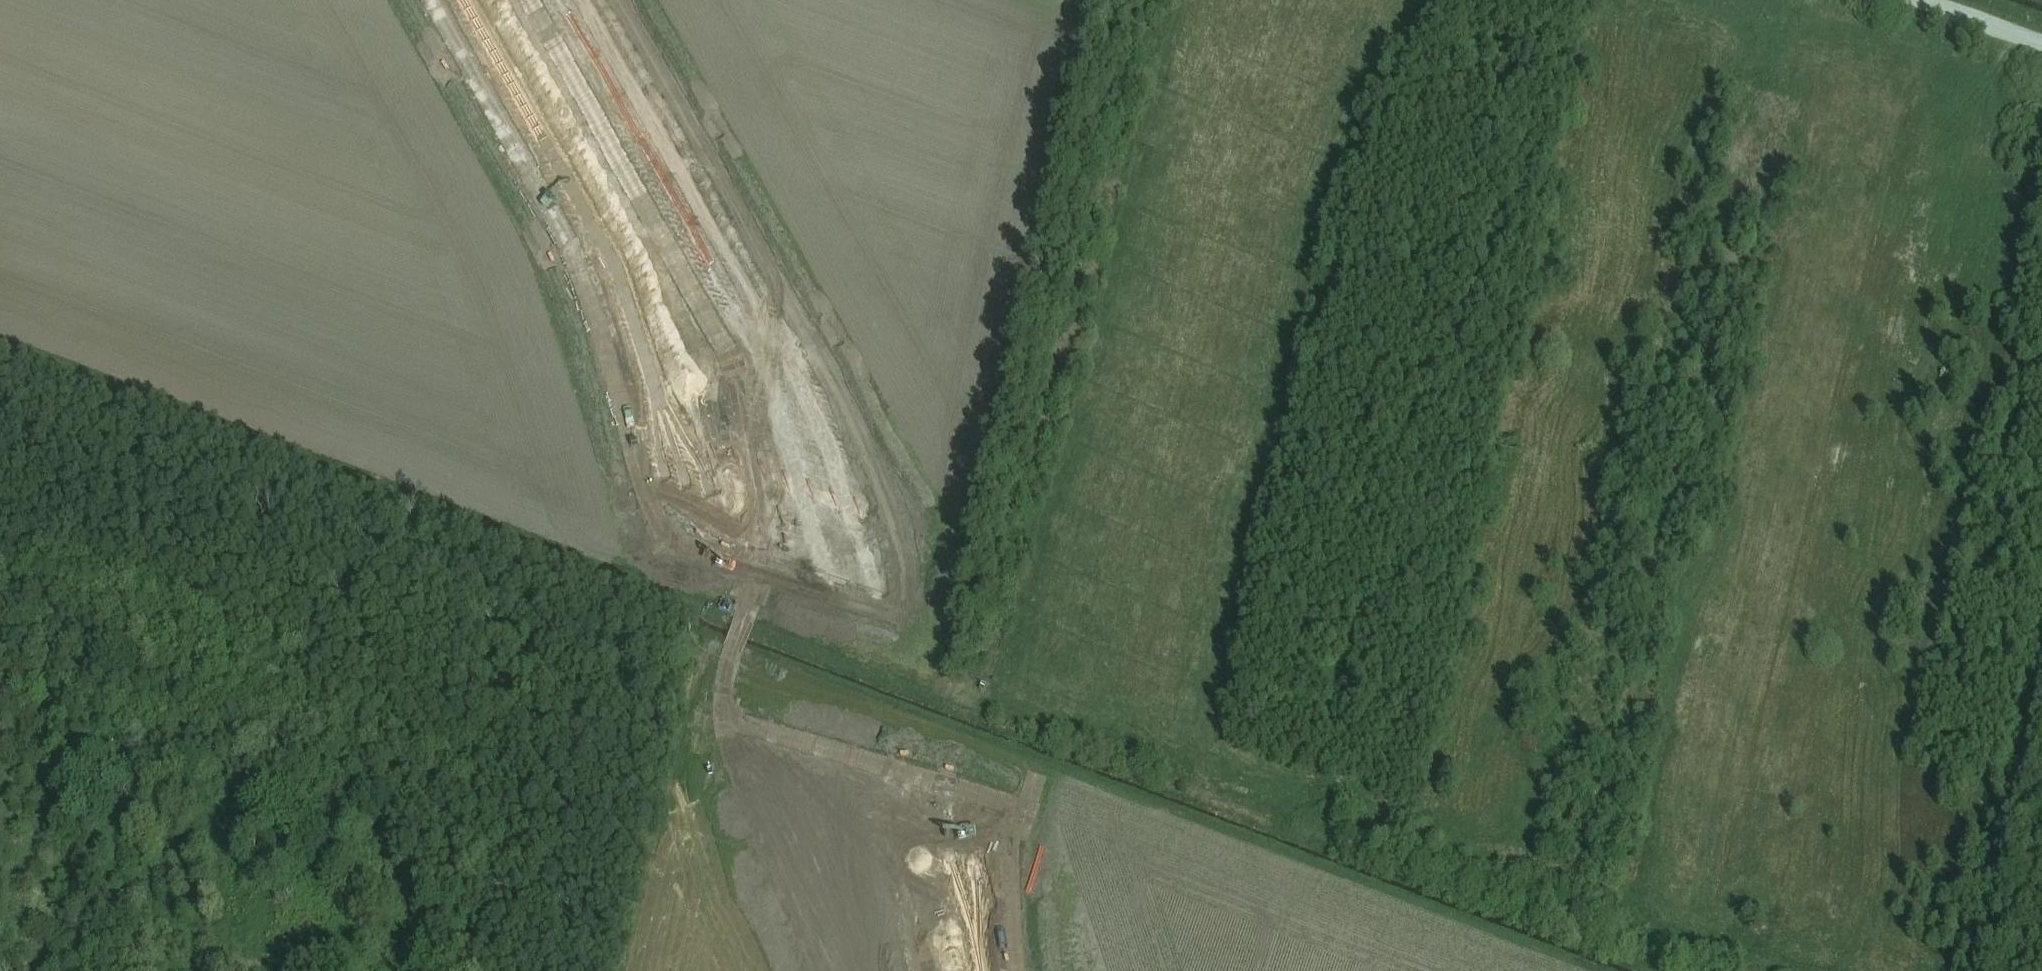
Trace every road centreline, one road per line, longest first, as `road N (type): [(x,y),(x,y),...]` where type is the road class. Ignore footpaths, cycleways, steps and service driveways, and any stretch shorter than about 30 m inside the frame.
road 1 (unclassified): [(1913,0),(2041,47)]

